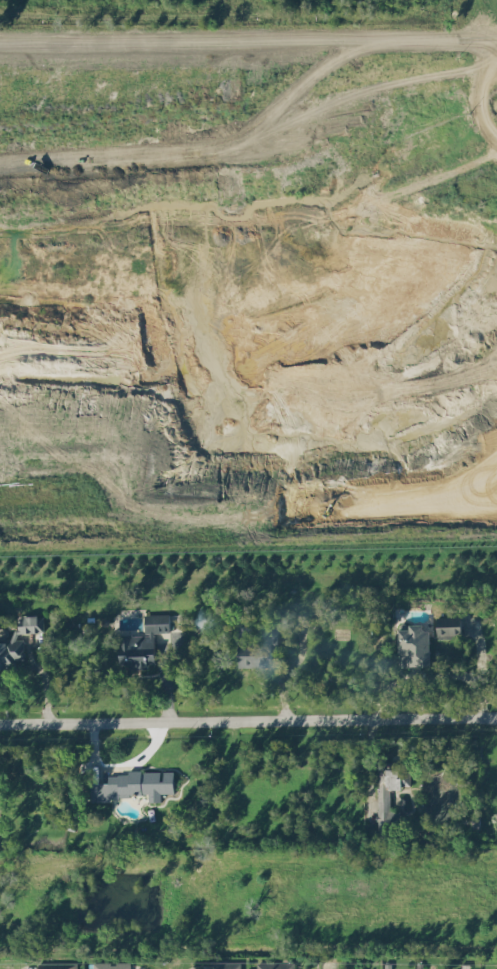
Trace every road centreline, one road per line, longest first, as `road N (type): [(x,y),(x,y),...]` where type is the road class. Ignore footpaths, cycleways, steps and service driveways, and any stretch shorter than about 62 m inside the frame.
road 1 (residential): [(0,720),(496,715)]

